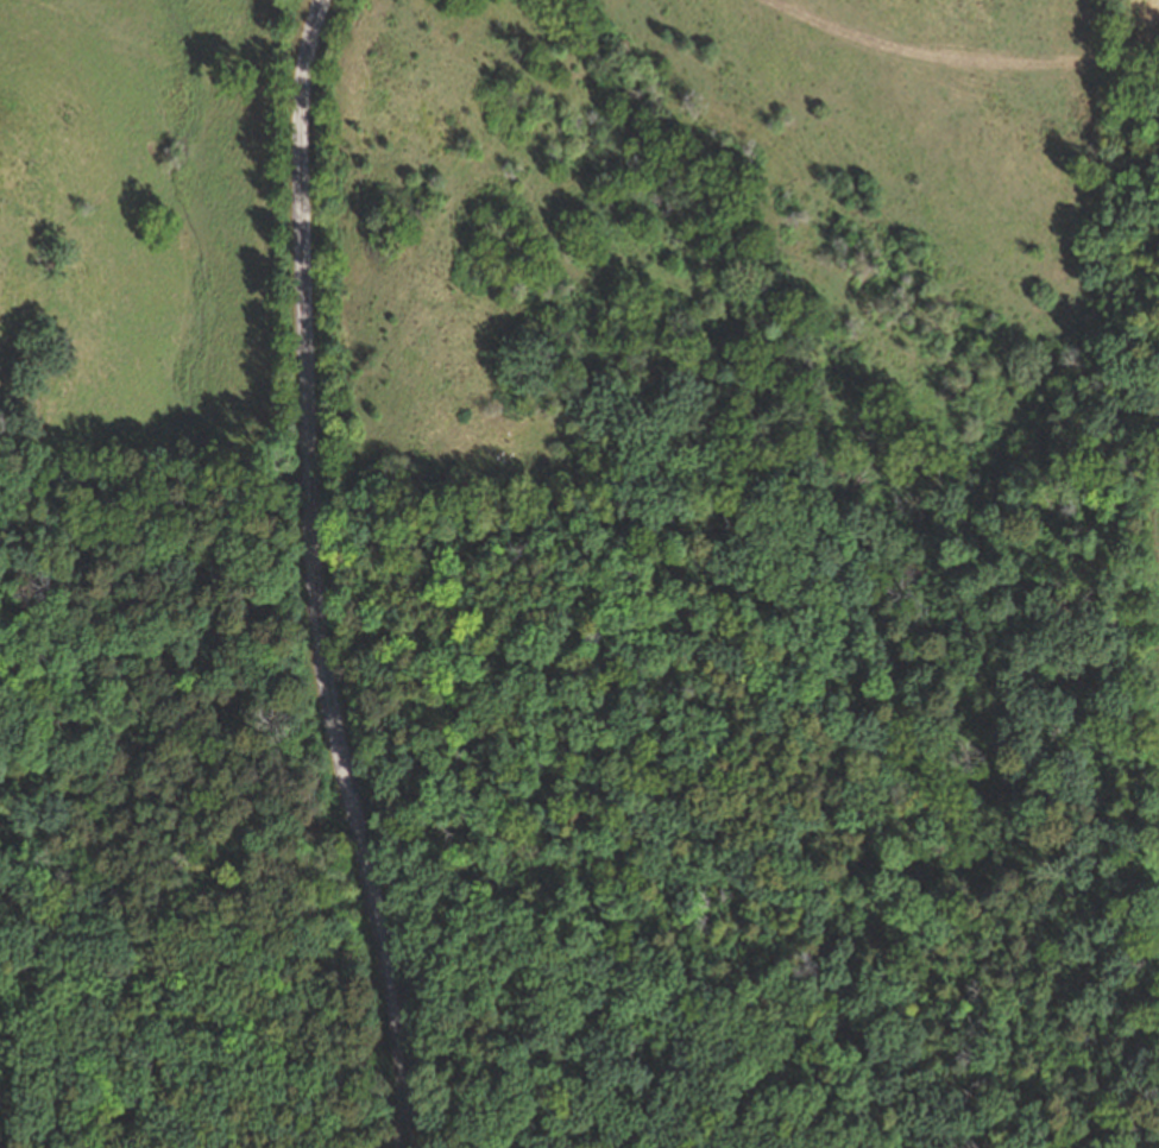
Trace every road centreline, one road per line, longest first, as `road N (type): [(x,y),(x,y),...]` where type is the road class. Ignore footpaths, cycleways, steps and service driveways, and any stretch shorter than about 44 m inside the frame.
road 1 (tertiary): [(407,1147),(409,1080),(395,970),(325,642),(314,505),(307,109),(328,0)]

